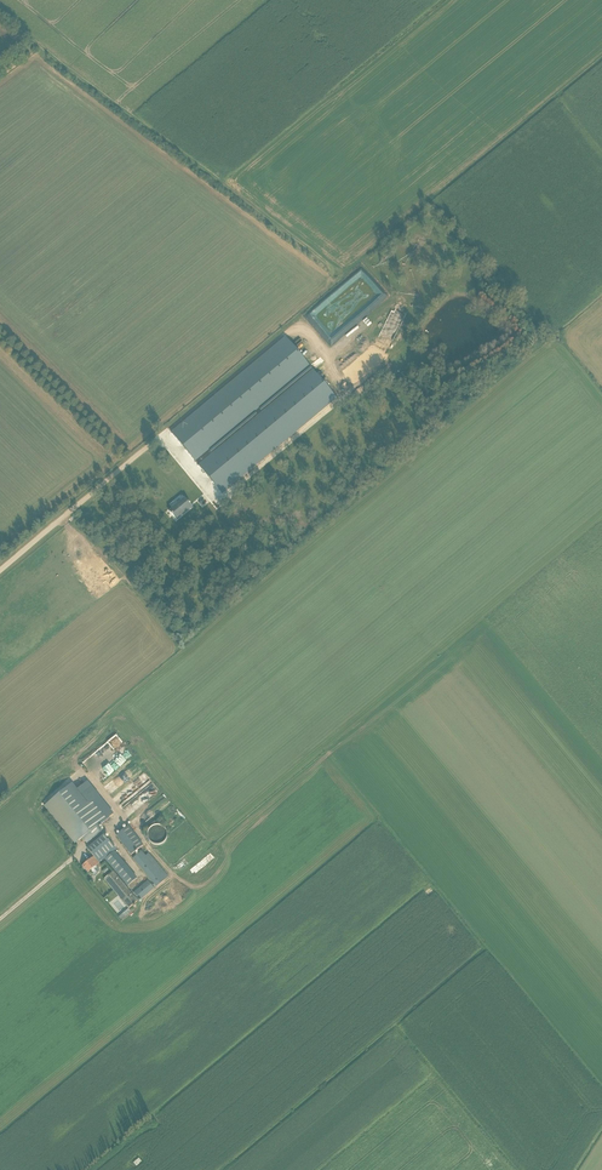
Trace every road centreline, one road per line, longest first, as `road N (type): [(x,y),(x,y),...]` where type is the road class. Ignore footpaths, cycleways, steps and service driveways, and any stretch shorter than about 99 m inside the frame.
road 1 (track): [(0,15),(345,272)]

